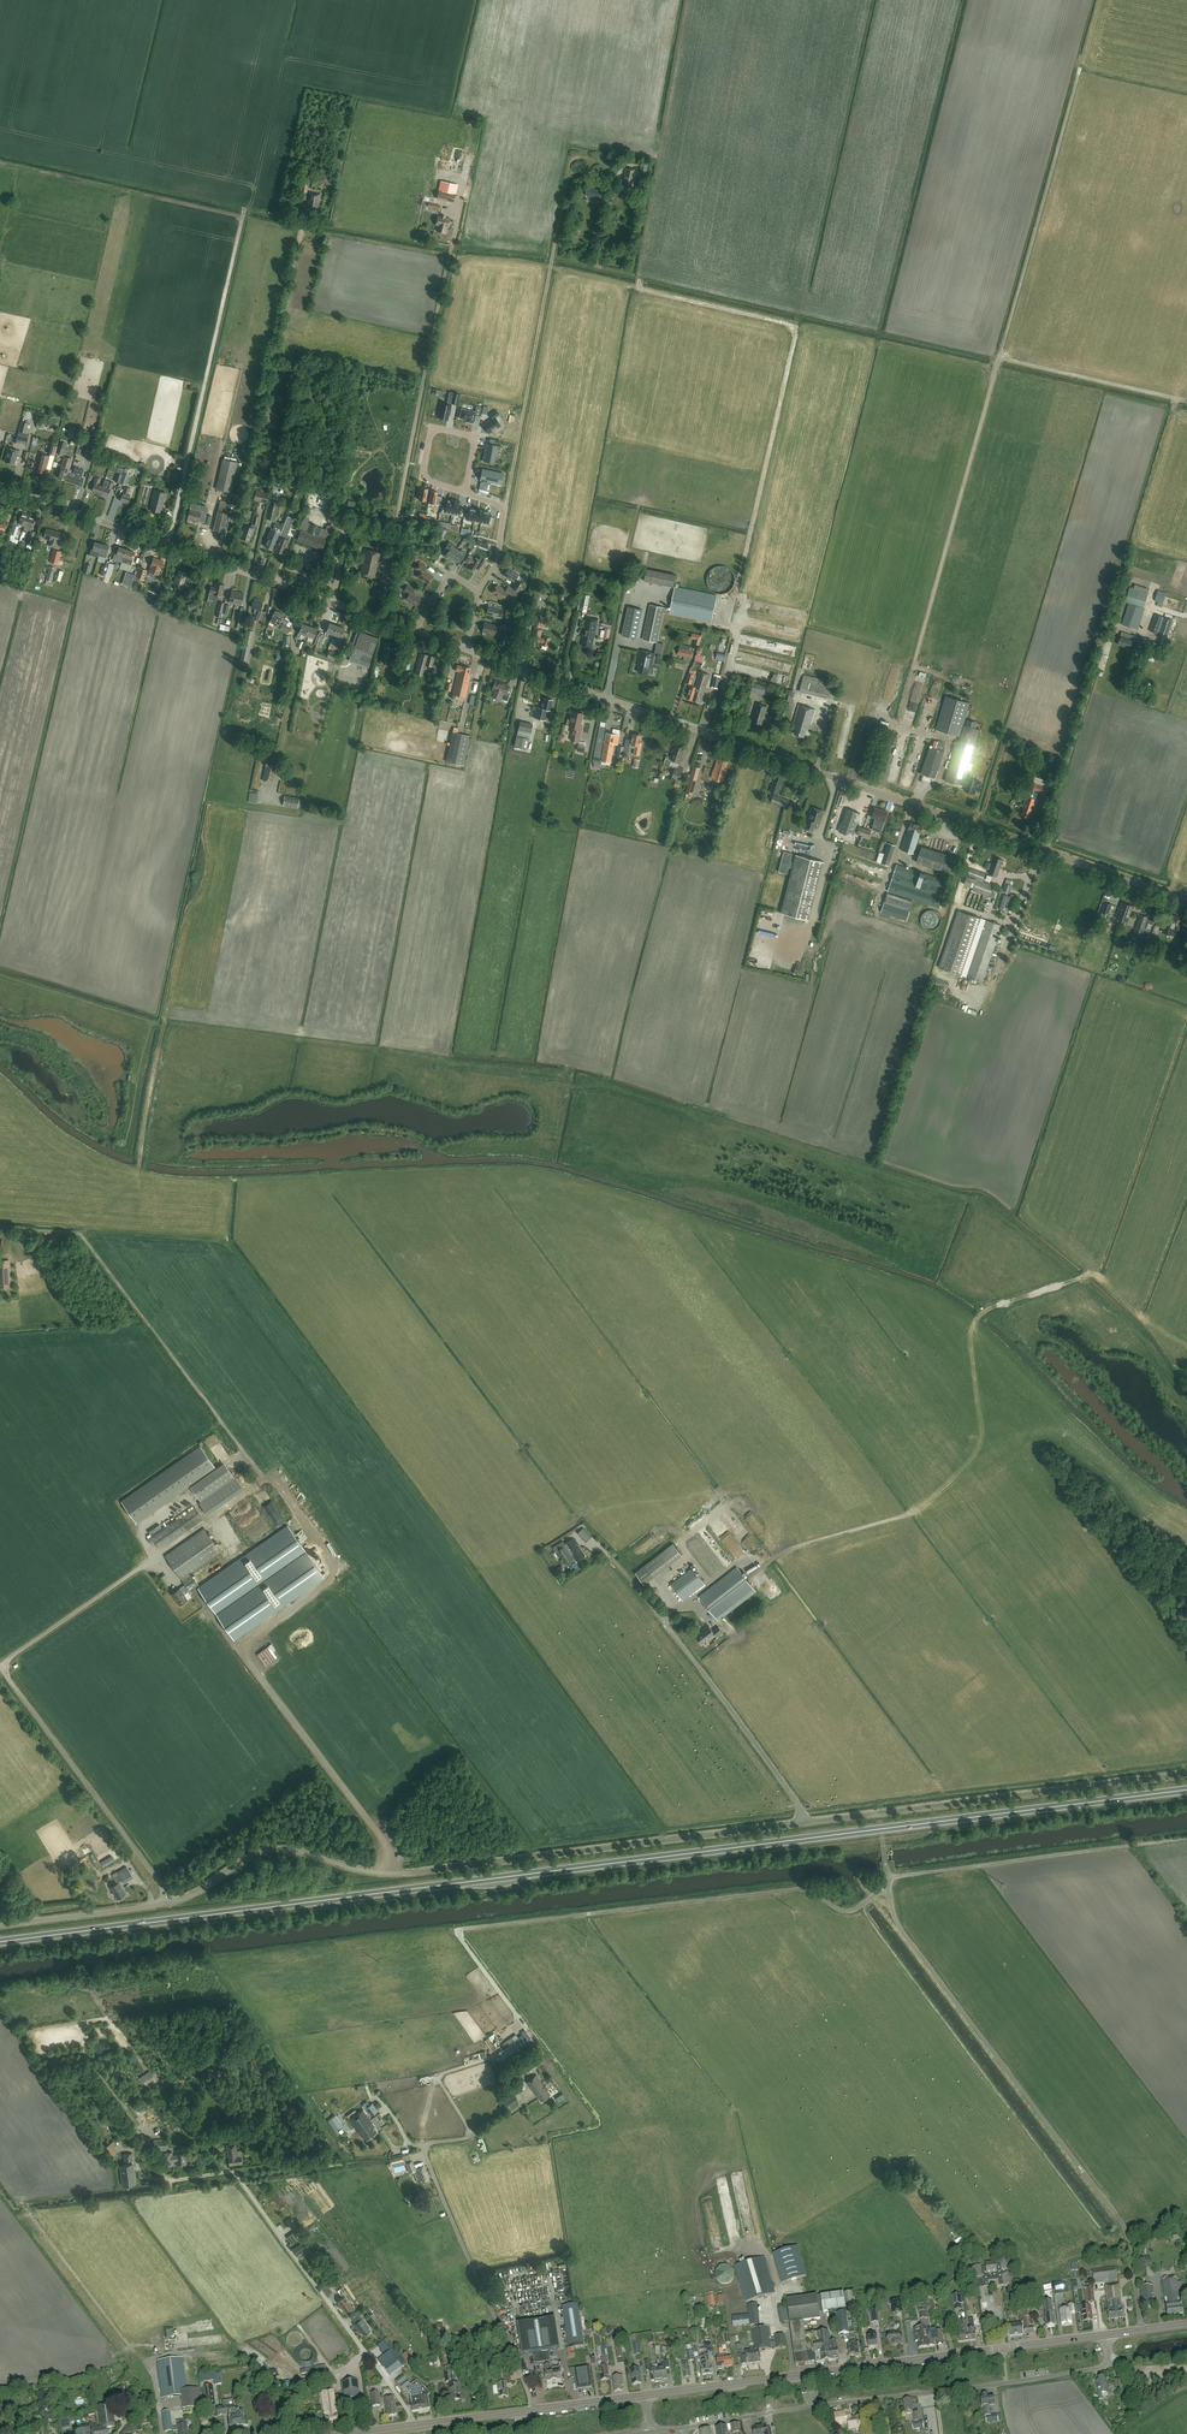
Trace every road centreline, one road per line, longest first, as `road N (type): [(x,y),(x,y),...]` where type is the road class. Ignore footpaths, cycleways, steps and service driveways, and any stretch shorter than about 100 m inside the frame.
road 1 (trunk): [(0,1942),(1186,1789)]
road 2 (unclassified): [(166,1903),(268,1851),(407,1873),(1186,1773)]
road 3 (tertiary): [(1186,901),(466,650)]
road 4 (track): [(876,792),(1000,357),(1186,400)]
road 5 (track): [(59,1233),(83,1236),(341,1577),(241,1651)]
road 6 (unclassified): [(1140,2331),(1116,2223),(896,1920),(890,1888)]
road 7 (tertiary): [(645,2396),(1106,2335)]
road 8 (unclassified): [(680,2428),(1103,2368),(1110,2361),(1106,2335)]
road 9 (unclassified): [(464,1929),(801,1890),(847,1912),(890,1888)]
road 10 (track): [(738,594),(796,331),(641,290),(639,282)]
road 11 (tertiary): [(369,615),(0,486)]
road 12 (residential): [(533,2410),(424,2153),(427,2142),(474,2136)]
road 13 (track): [(169,545),(243,218)]
road 14 (residential): [(416,2426),(232,2172)]
road 15 (track): [(1000,357),(1083,59)]
road 16 (unclassified): [(166,1903),(161,1884),(0,1666)]
road 17 (unclassified): [(0,1926),(166,1903)]
road 18 (residential): [(465,493),(474,443),(467,434),(431,433),(422,479)]

